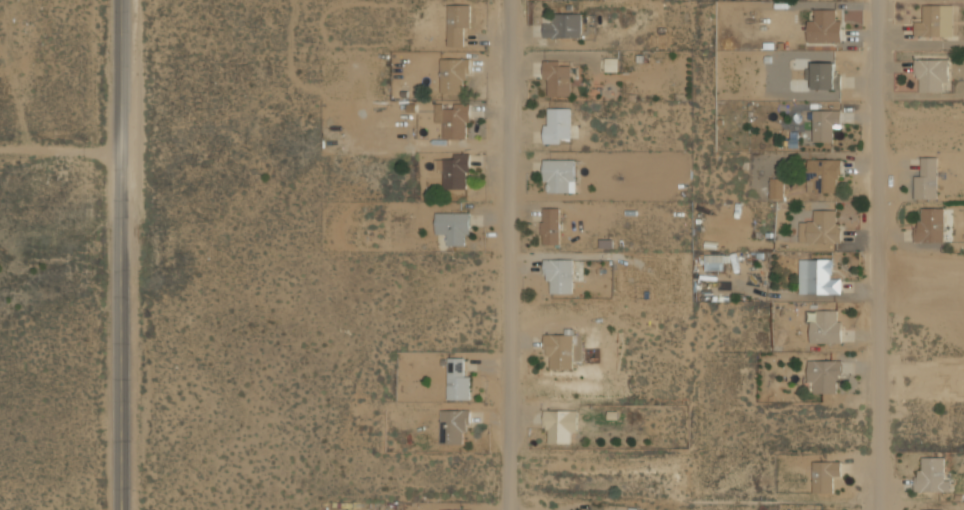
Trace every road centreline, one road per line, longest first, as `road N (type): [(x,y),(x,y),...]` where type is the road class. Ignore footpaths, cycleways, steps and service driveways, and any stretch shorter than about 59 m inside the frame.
road 1 (tertiary): [(121,509),(120,0)]
road 2 (residential): [(511,0),(510,509)]
road 3 (residential): [(881,0),(880,509)]
road 4 (residential): [(0,151),(120,150)]

